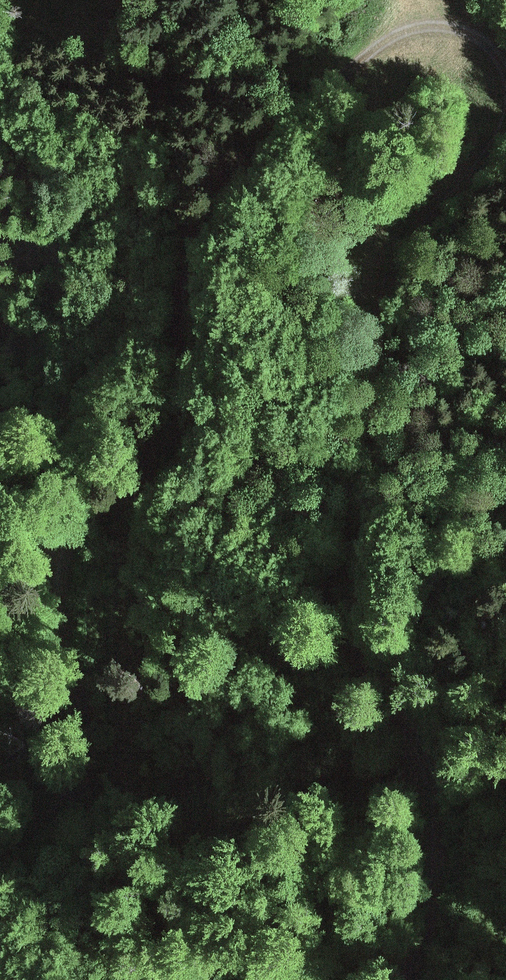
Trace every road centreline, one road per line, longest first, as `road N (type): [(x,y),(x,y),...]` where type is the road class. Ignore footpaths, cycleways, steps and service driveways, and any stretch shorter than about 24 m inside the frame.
road 1 (track): [(0,848),(57,812),(82,779),(64,552),(176,426),(179,281),(206,200),(252,148),(395,27),(427,20),(465,30),(495,45),(505,63)]
road 2 (track): [(505,113),(391,273),(381,301),(369,456),(327,591),(334,623),(413,731),(424,765),(434,817),(434,899),(412,979)]

